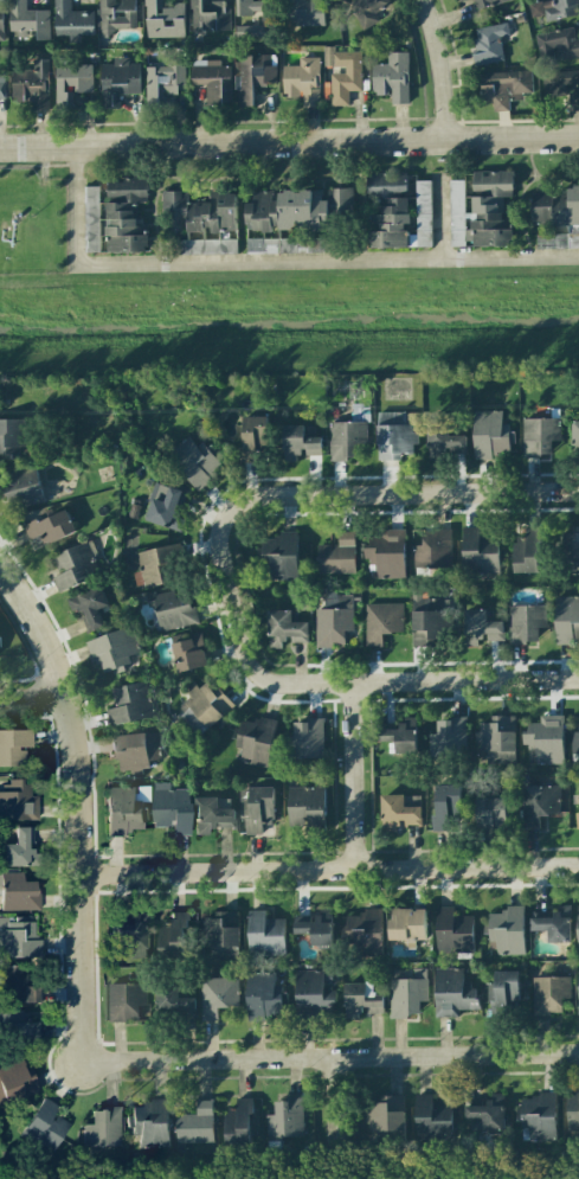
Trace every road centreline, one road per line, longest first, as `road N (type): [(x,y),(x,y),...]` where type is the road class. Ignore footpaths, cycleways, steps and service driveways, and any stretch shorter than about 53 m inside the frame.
road 1 (residential): [(578,139),(0,146)]
road 2 (residential): [(578,679),(274,684),(252,674),(221,550),(232,513),(251,501)]
road 3 (residential): [(0,568),(43,636),(78,743),(81,1059)]
road 4 (residential): [(578,1053),(81,1059)]
road 5 (residential): [(578,868),(82,871)]
road 6 (residential): [(578,489),(266,493),(251,501)]
road 7 (residential): [(355,683),(356,870)]
road 8 (residential): [(423,0),(444,95),(443,141)]

